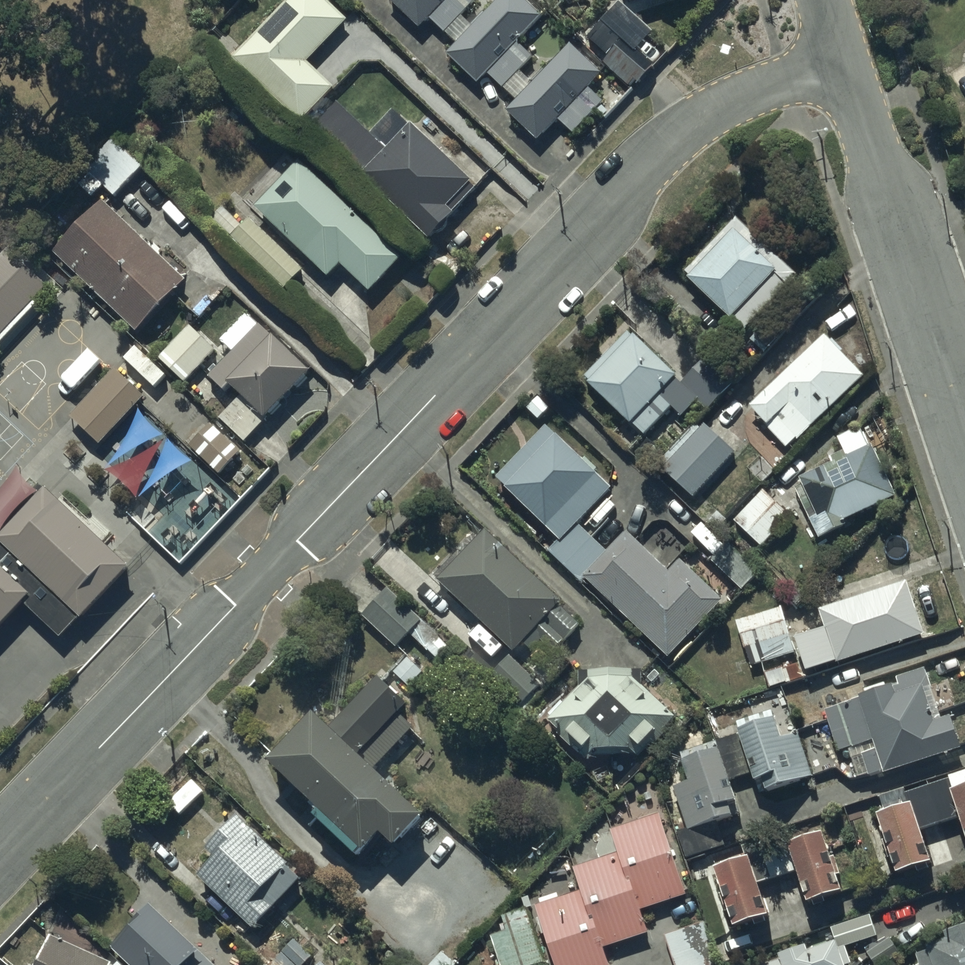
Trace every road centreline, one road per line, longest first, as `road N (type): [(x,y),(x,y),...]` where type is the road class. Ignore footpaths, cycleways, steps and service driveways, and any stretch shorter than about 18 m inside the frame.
road 1 (residential): [(0,854),(700,115),(847,57)]
road 2 (residential): [(964,415),(847,57)]

